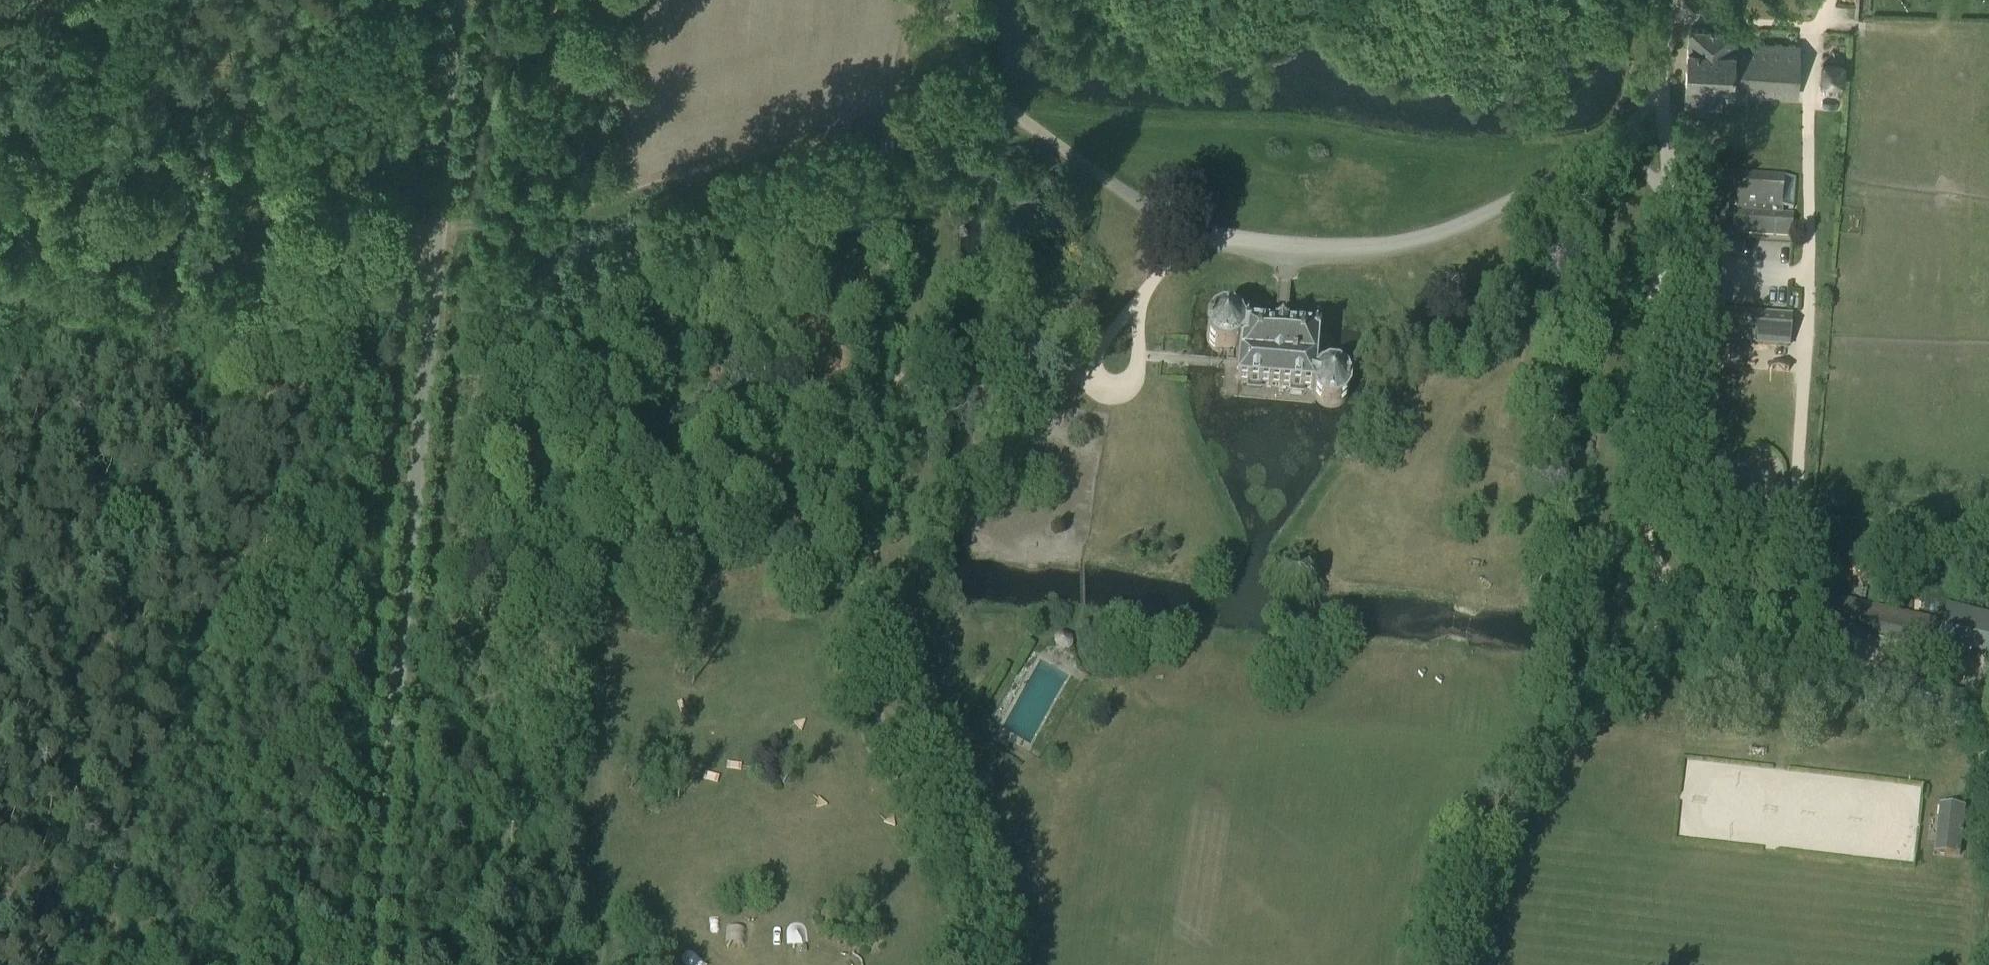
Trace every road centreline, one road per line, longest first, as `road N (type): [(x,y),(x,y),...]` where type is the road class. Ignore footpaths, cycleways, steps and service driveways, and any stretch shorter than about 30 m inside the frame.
road 1 (track): [(1002,104),(889,116),(510,226),(410,236),(226,219),(0,176)]
road 2 (unclassified): [(369,964),(459,0)]
road 3 (track): [(1821,23),(1988,31)]

